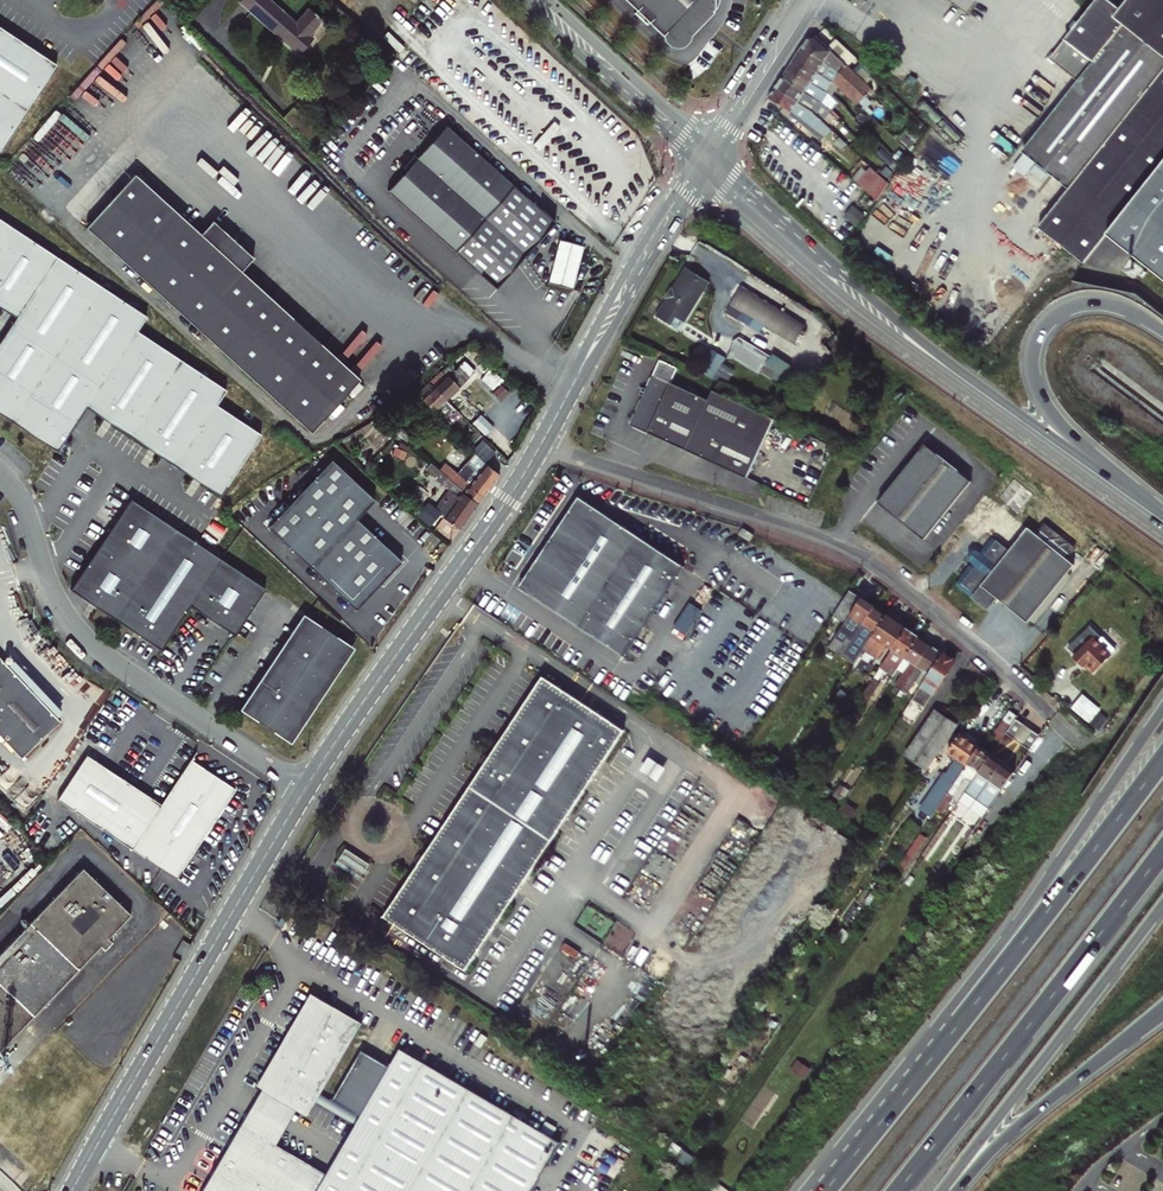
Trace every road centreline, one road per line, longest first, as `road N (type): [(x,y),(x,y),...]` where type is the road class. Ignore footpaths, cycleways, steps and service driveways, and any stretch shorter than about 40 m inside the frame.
road 1 (secondary): [(76,1190),(332,761),(550,446)]
road 2 (residential): [(550,446),(859,554),(1078,738)]
road 3 (motorway): [(1162,710),(950,1010),(893,1106)]
road 4 (secondary): [(297,785),(64,1190)]
road 5 (unclassified): [(297,785),(122,670),(77,630),(48,580),(28,516),(0,473)]
road 6 (motorway): [(1162,755),(893,1106)]
road 7 (motorway): [(897,1190),(1162,851)]
road 8 (secondary): [(533,441),(297,785)]
road 9 (motorway): [(942,1190),(1162,904)]
road 10 (motorway): [(1135,505),(1049,411),(1031,353),(1041,327),(1091,303),(1162,332)]
road 11 (primary): [(966,381),(718,154)]
road 12 (primary): [(707,171),(833,288),(966,381)]
road 13 (secondary): [(695,159),(533,441)]
road 14 (secondary): [(550,446),(707,171)]
road 15 (motorway): [(954,1190),(1019,1123),(1162,1011)]
road 16 (primary): [(528,0),(695,159)]
road 17 (primary): [(705,143),(549,0)]
road 18 (primary): [(1135,505),(966,381)]
road 19 (secondary): [(718,154),(818,0)]
road 20 (secondary): [(798,0),(705,143)]

